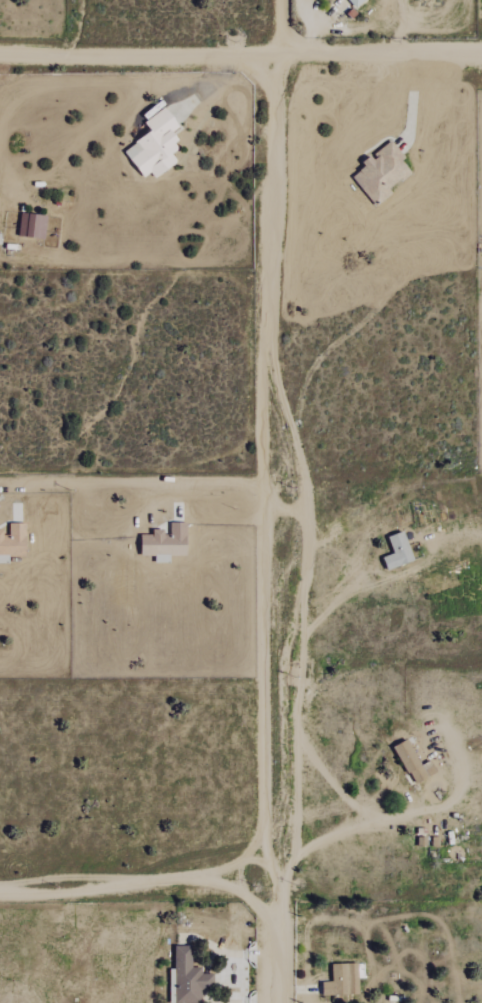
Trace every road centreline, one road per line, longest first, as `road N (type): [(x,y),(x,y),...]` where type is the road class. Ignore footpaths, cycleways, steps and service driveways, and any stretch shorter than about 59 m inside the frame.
road 1 (track): [(271,1002),(264,377),(279,0)]
road 2 (track): [(376,819),(324,768),(291,711),(287,654),(310,550),(290,448),(264,377)]
road 3 (residential): [(481,55),(0,54)]
road 4 (residential): [(266,479),(0,484)]
road 5 (track): [(270,862),(368,821),(441,808),(460,799),(468,770)]
road 6 (residential): [(0,893),(206,881)]

